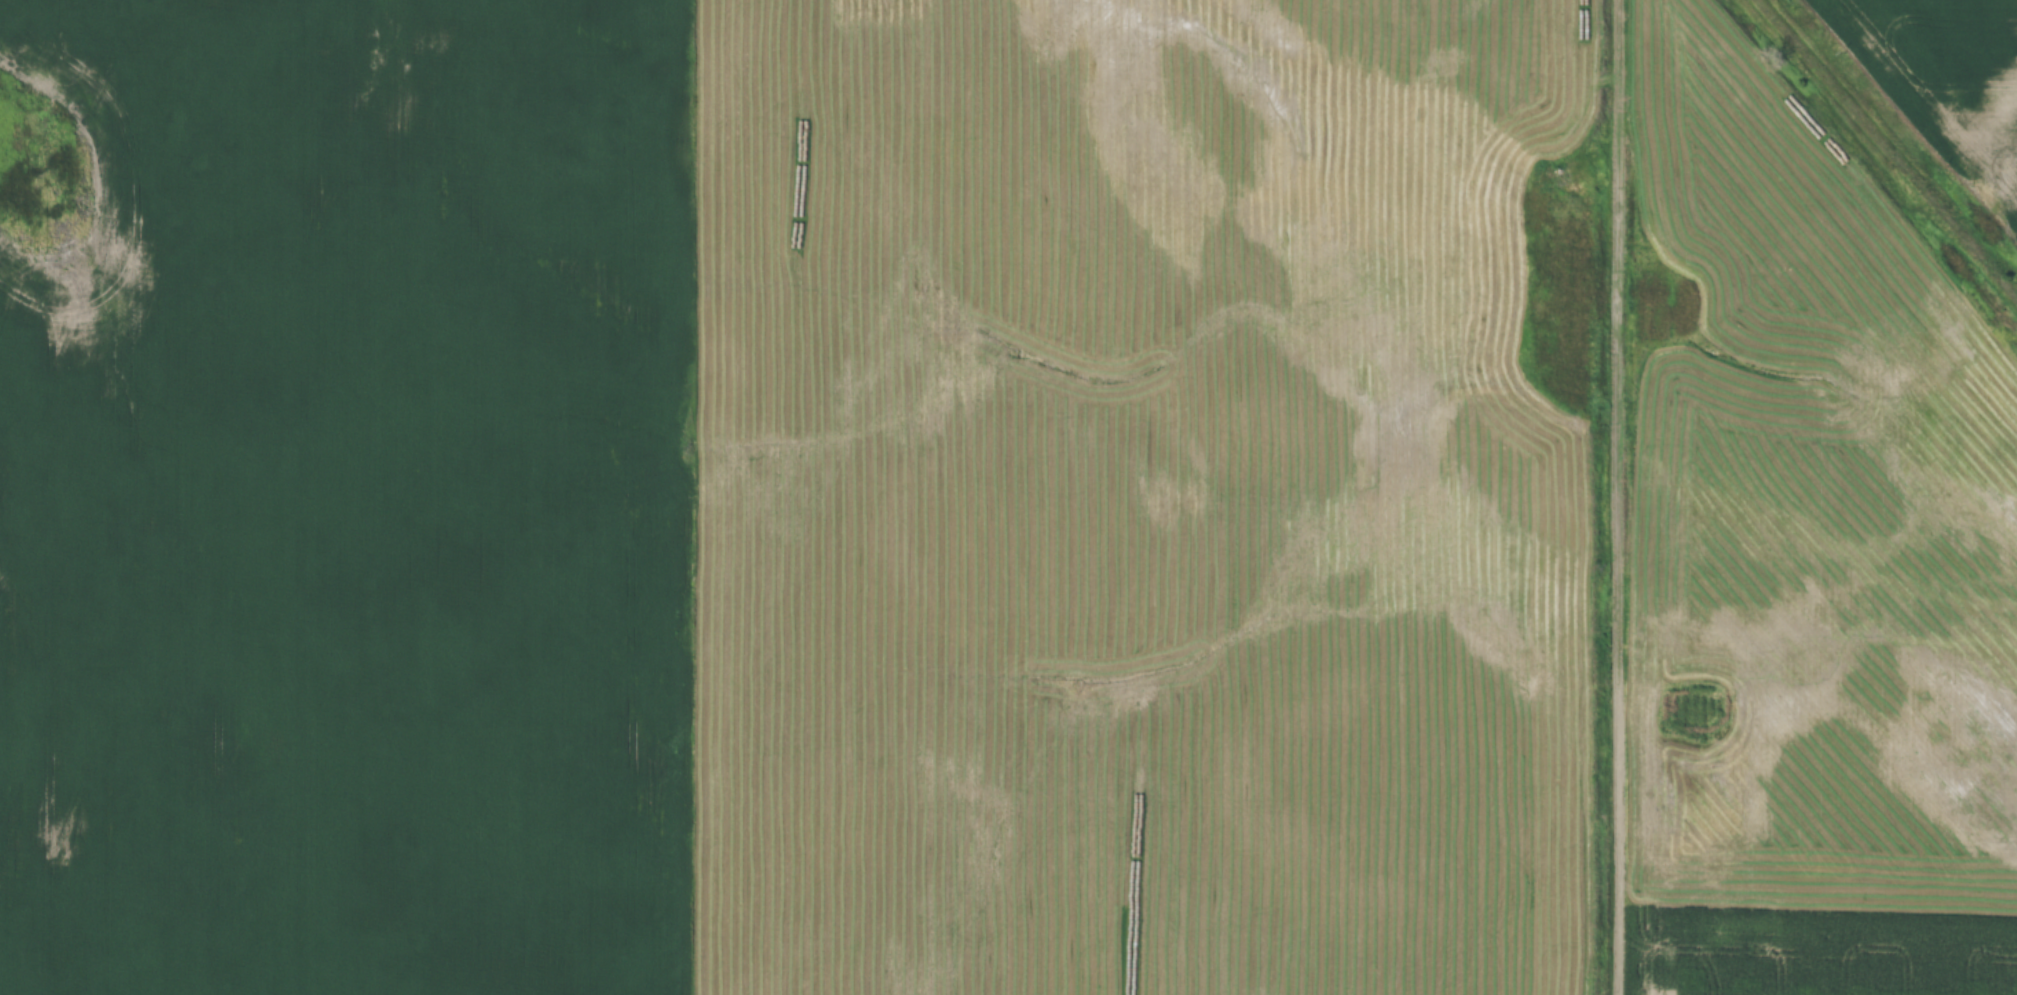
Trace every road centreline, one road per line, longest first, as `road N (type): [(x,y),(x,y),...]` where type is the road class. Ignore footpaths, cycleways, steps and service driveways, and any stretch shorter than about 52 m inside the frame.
road 1 (track): [(1617,994),(1620,0)]

